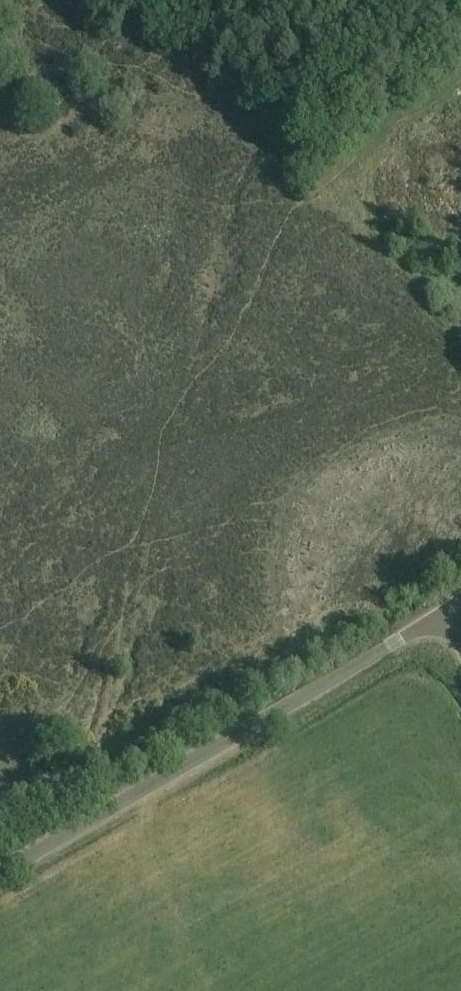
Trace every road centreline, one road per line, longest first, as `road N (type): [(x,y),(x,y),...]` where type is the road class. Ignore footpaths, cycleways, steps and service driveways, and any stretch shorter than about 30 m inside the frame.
road 1 (unclassified): [(0,872),(448,608)]

